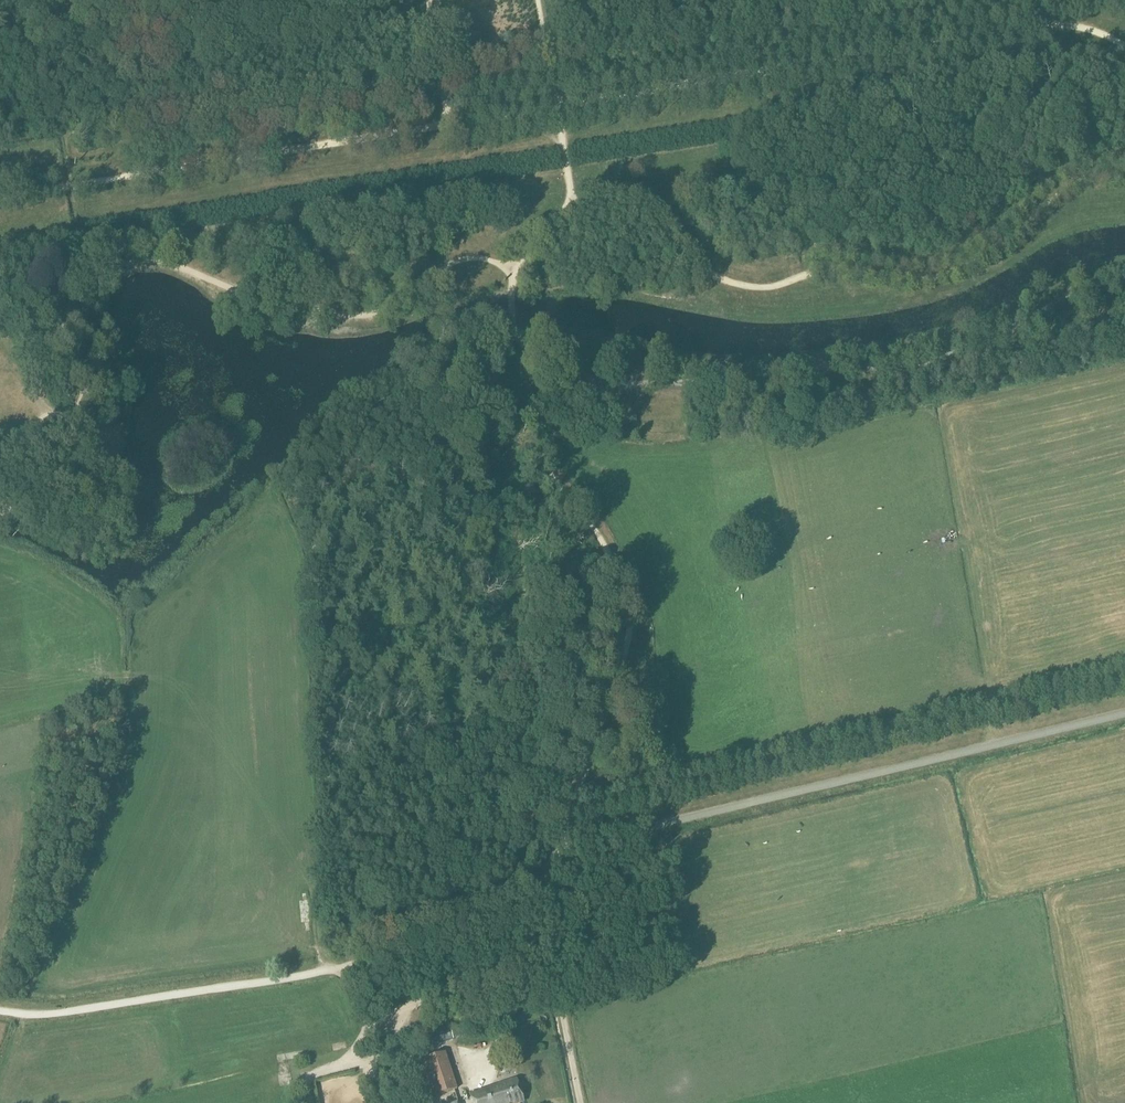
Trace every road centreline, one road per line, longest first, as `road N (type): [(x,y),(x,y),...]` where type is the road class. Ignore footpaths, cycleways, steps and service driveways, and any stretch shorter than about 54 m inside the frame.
road 1 (track): [(571,202),(534,233),(512,269),(514,327),(521,342),(564,364),(573,380),(548,445),(549,465),(612,556),(630,615),(620,669),(551,865)]
road 2 (track): [(571,202),(626,202),(658,216),(718,274),(775,286),(830,266),(923,274),(966,267),(1066,183),(1124,175)]
road 3 (unclassified): [(546,871),(572,845),(1124,713)]
road 4 (track): [(1124,43),(1070,21),(557,104)]
road 5 (track): [(0,1011),(38,1018),(331,970),(534,910)]
road 6 (track): [(510,1015),(546,871),(515,492)]
road 7 (track): [(446,124),(0,199)]
road 8 (track): [(551,865),(560,997),(582,1102)]

